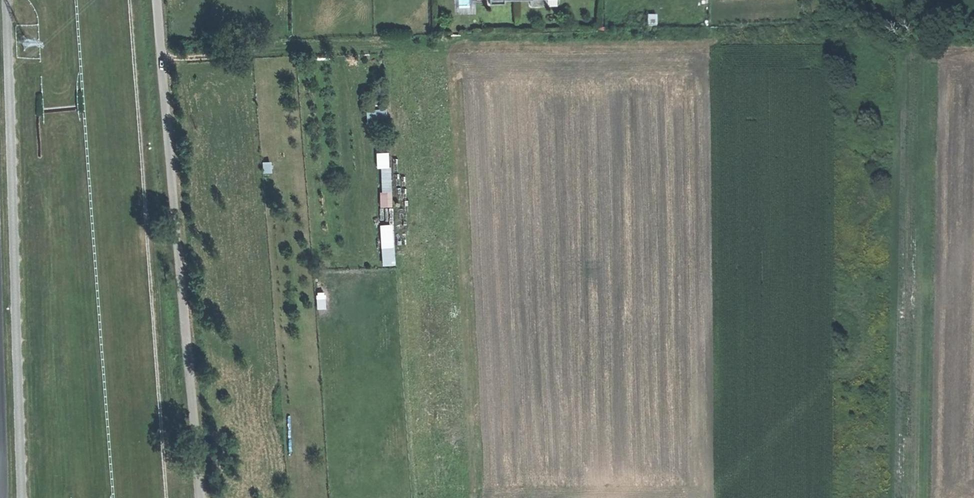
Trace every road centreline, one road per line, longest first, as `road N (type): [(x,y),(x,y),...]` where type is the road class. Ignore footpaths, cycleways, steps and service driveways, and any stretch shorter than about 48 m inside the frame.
road 1 (track): [(202,497),(160,44)]

